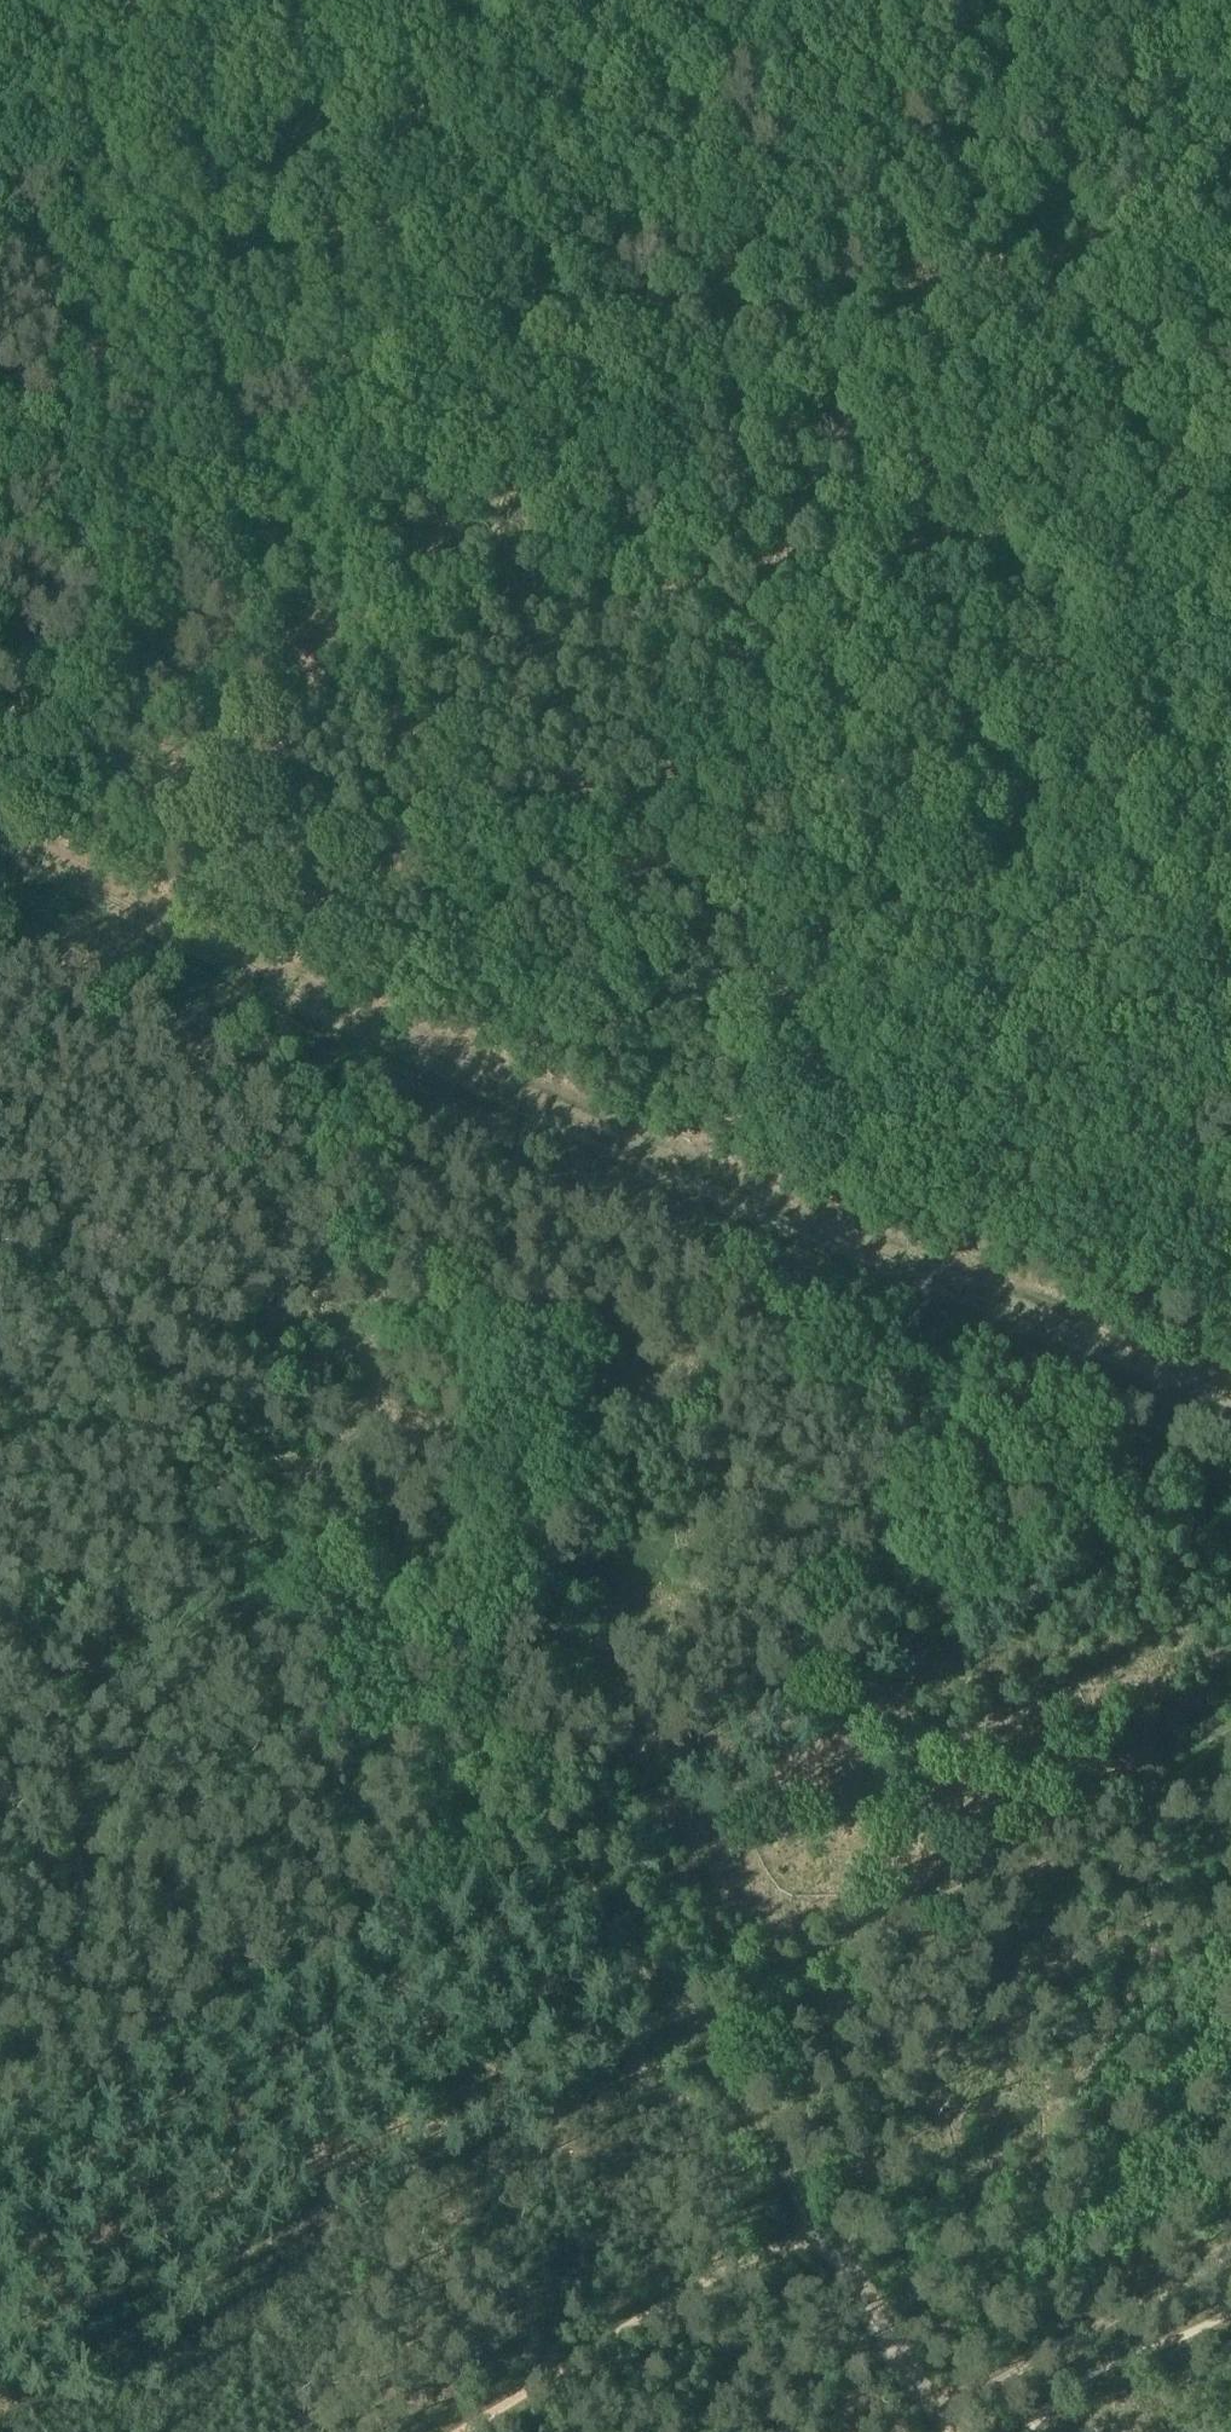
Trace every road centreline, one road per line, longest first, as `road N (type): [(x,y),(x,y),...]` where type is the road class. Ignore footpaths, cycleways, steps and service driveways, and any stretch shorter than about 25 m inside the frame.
road 1 (track): [(1230,1729),(685,2041),(802,2236)]
road 2 (track): [(444,2431),(802,2236)]
road 3 (track): [(925,2416),(1230,2245)]
road 4 (track): [(802,2236),(934,2431)]

